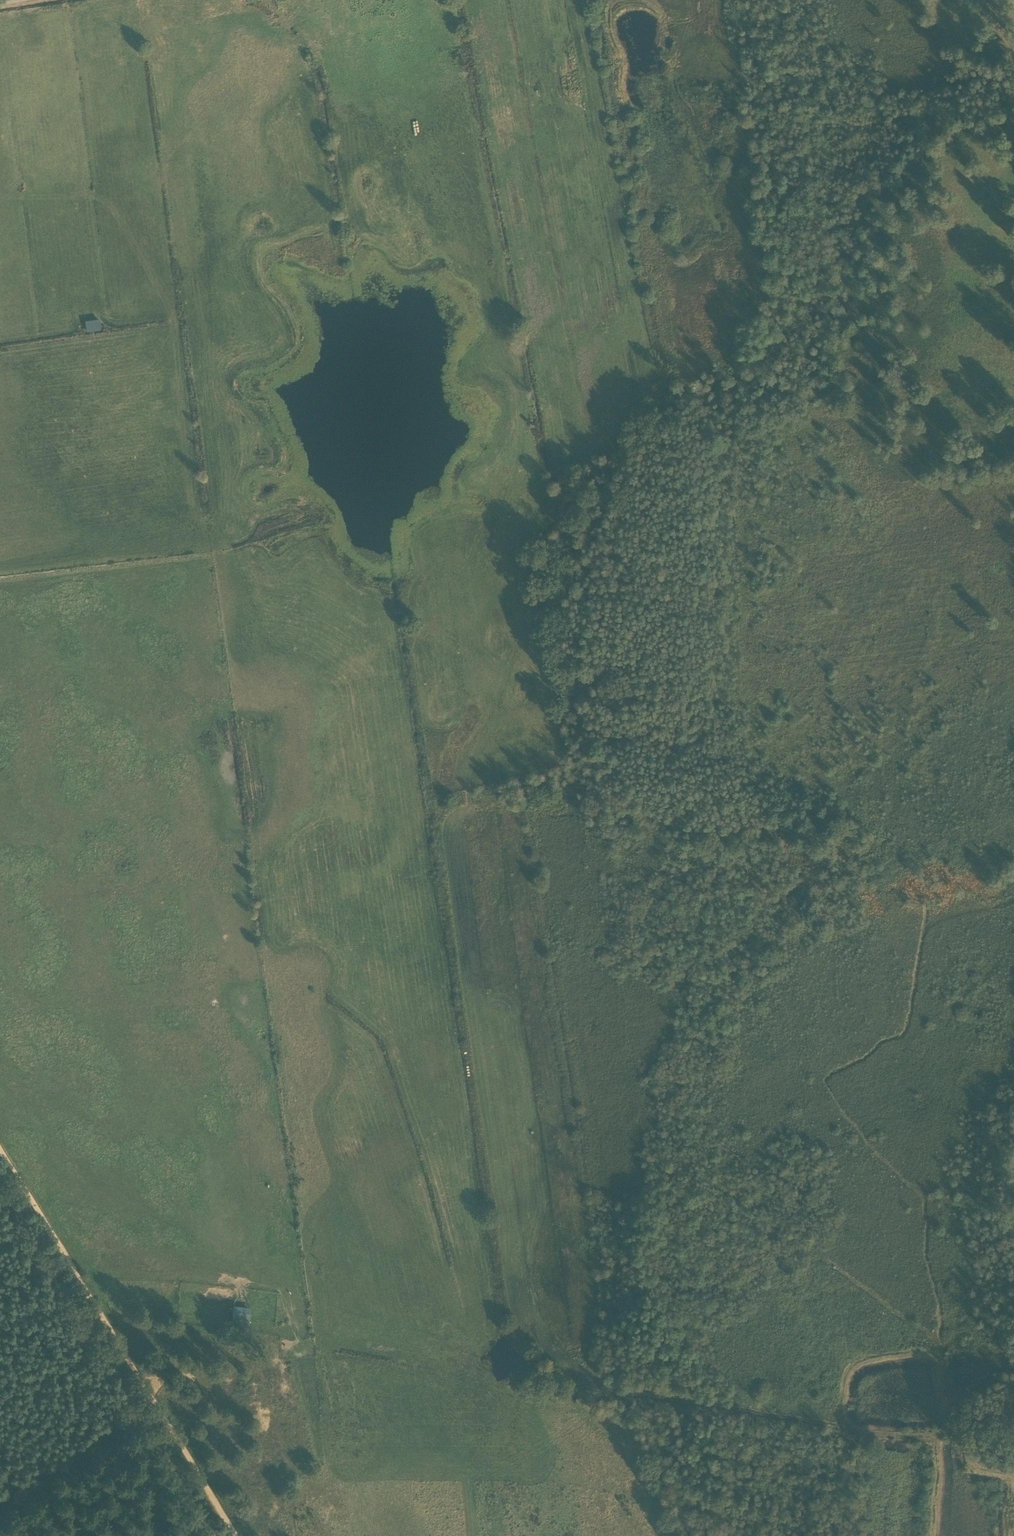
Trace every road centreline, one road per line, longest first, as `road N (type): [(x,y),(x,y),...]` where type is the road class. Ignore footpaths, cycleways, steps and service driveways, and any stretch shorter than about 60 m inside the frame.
road 1 (track): [(0,1151),(147,1393)]
road 2 (track): [(147,1393),(237,1535)]

